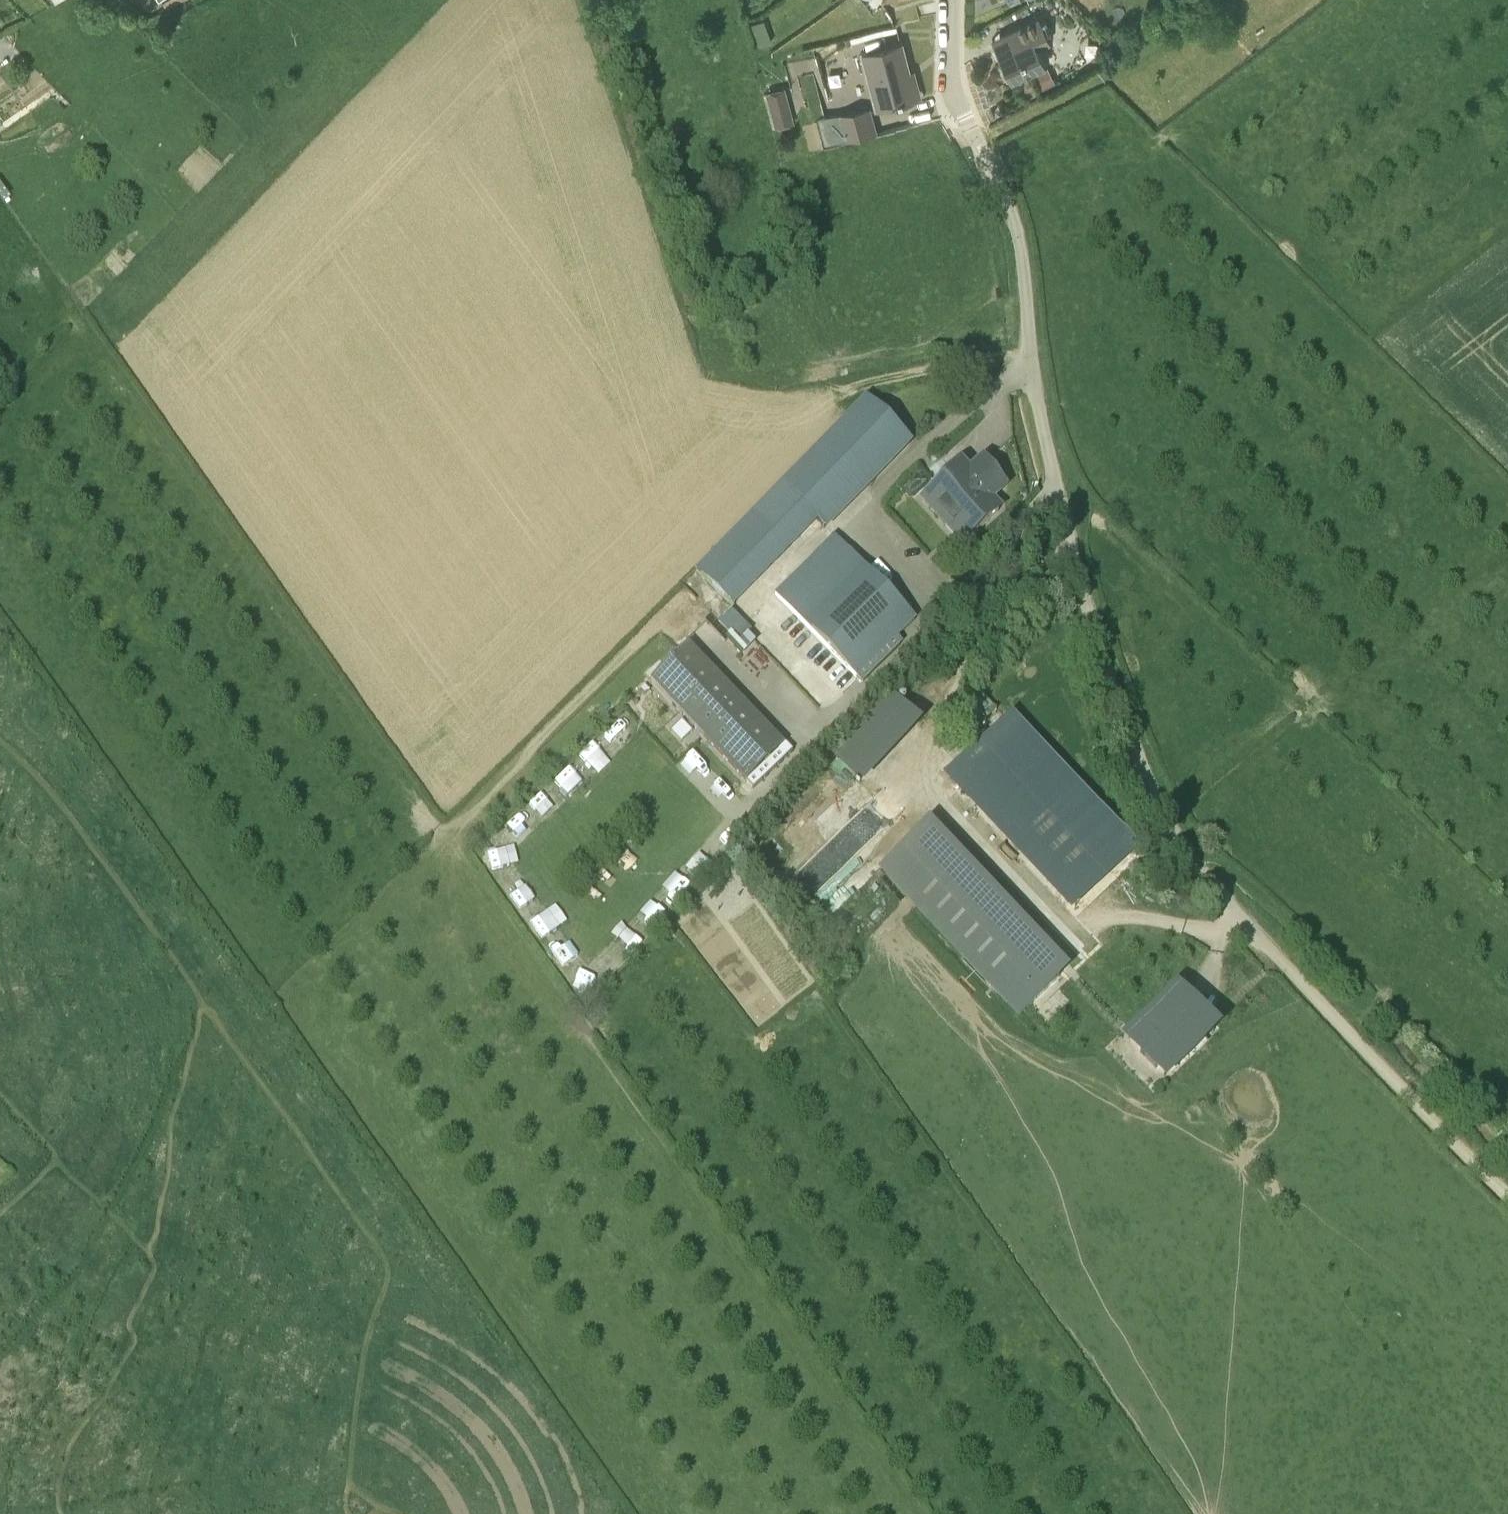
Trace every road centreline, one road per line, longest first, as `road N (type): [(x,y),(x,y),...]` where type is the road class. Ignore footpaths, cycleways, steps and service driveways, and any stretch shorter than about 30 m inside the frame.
road 1 (unclassified): [(1507,1195),(1245,924),(1164,814),(1077,565),(1041,422),(1018,230),(952,88),(952,0)]

